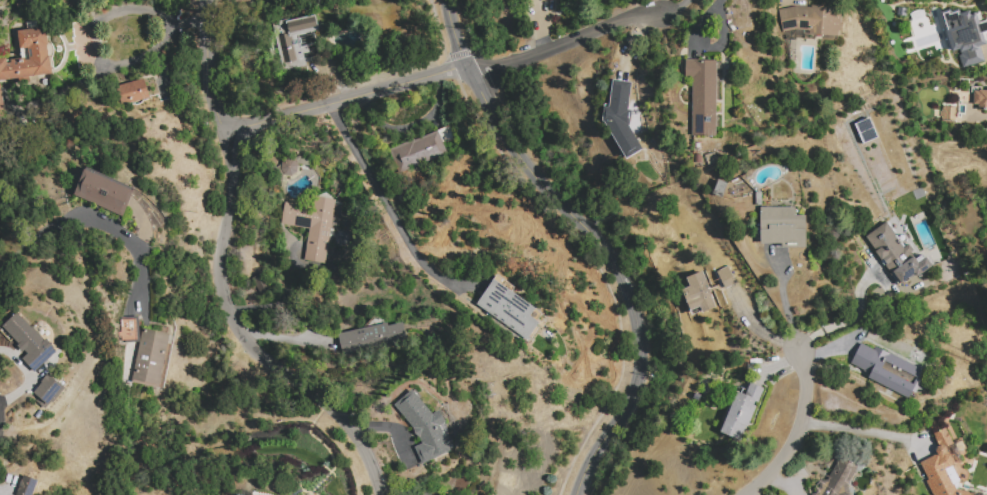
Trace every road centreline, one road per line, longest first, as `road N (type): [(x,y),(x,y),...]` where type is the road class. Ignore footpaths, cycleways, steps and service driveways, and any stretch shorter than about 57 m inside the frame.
road 1 (residential): [(576,494),(627,405),(639,351),(636,323),(615,264),(524,168),(504,135),(467,65),(448,0)]
road 2 (residential): [(380,494),(350,429),(258,356),(229,317),(217,264),(232,195),(226,130)]
road 3 (residential): [(207,18),(174,24),(145,9),(117,12),(88,32),(94,58),(126,60),(163,42),(174,24)]
road 4 (residential): [(467,65),(340,106),(226,130)]
road 5 (residential): [(747,494),(803,424),(798,352)]
road 6 (residential): [(226,130),(211,92),(206,0)]

